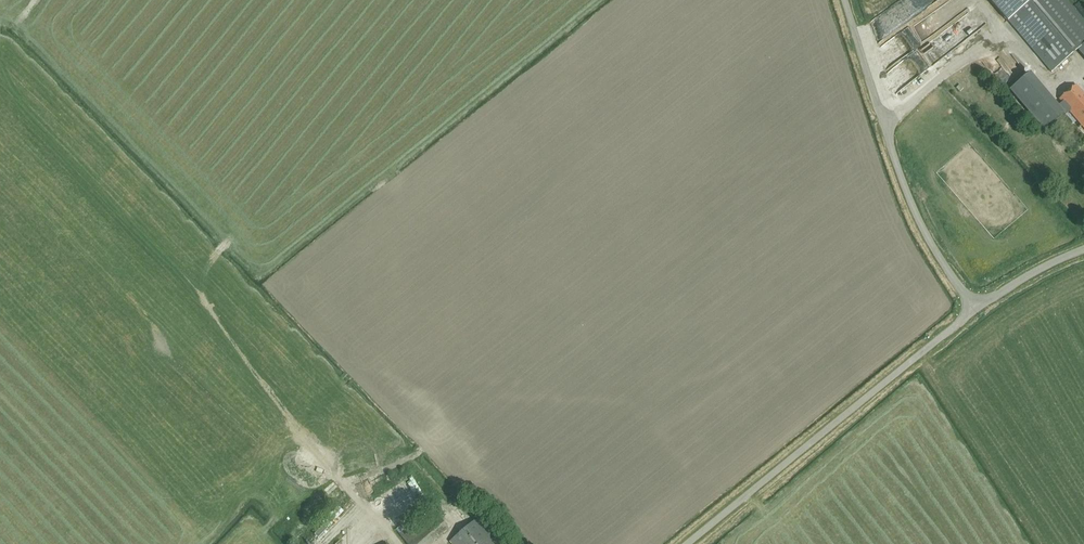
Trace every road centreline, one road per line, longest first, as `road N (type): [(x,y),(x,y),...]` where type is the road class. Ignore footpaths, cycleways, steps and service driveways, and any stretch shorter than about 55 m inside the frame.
road 1 (unclassified): [(683,543),(974,309)]
road 2 (unclassified): [(974,309),(932,248),(901,182),(843,0)]
road 3 (unclassified): [(974,309),(1083,249)]

